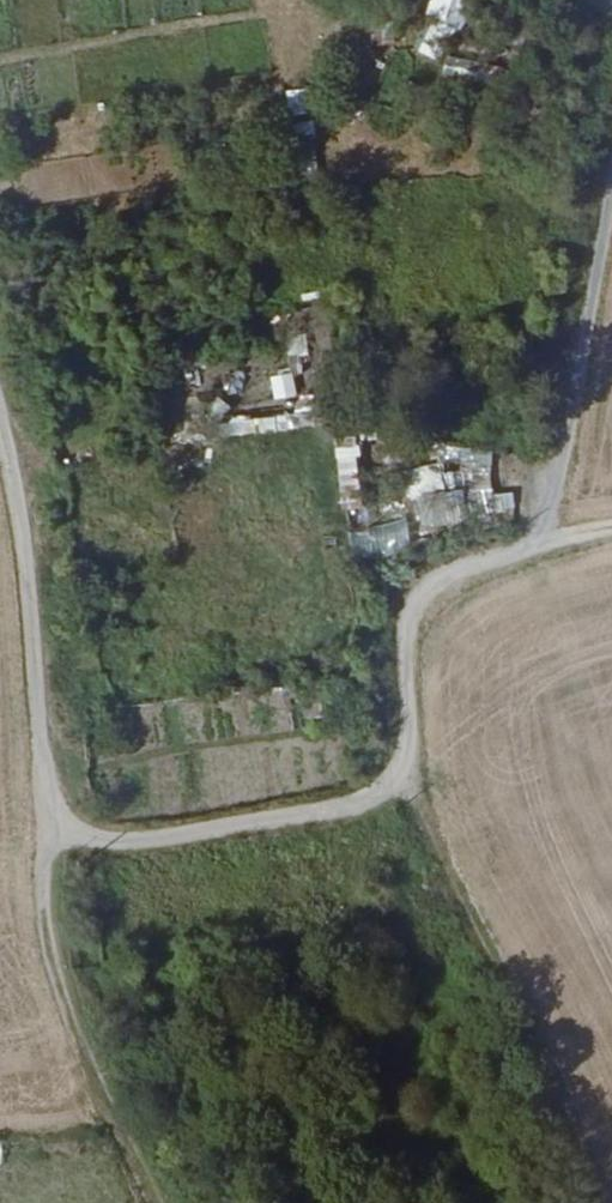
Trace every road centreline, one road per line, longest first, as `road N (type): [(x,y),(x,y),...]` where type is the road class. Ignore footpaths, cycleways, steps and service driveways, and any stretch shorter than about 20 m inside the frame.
road 1 (unclassified): [(0,367),(45,832),(108,843),(363,805),(406,772),(416,612),(460,572),(530,543),(551,503),(611,173)]
road 2 (track): [(406,772),(457,845),(611,1197)]
road 3 (track): [(45,832),(41,917),(68,1047),(152,1202)]

